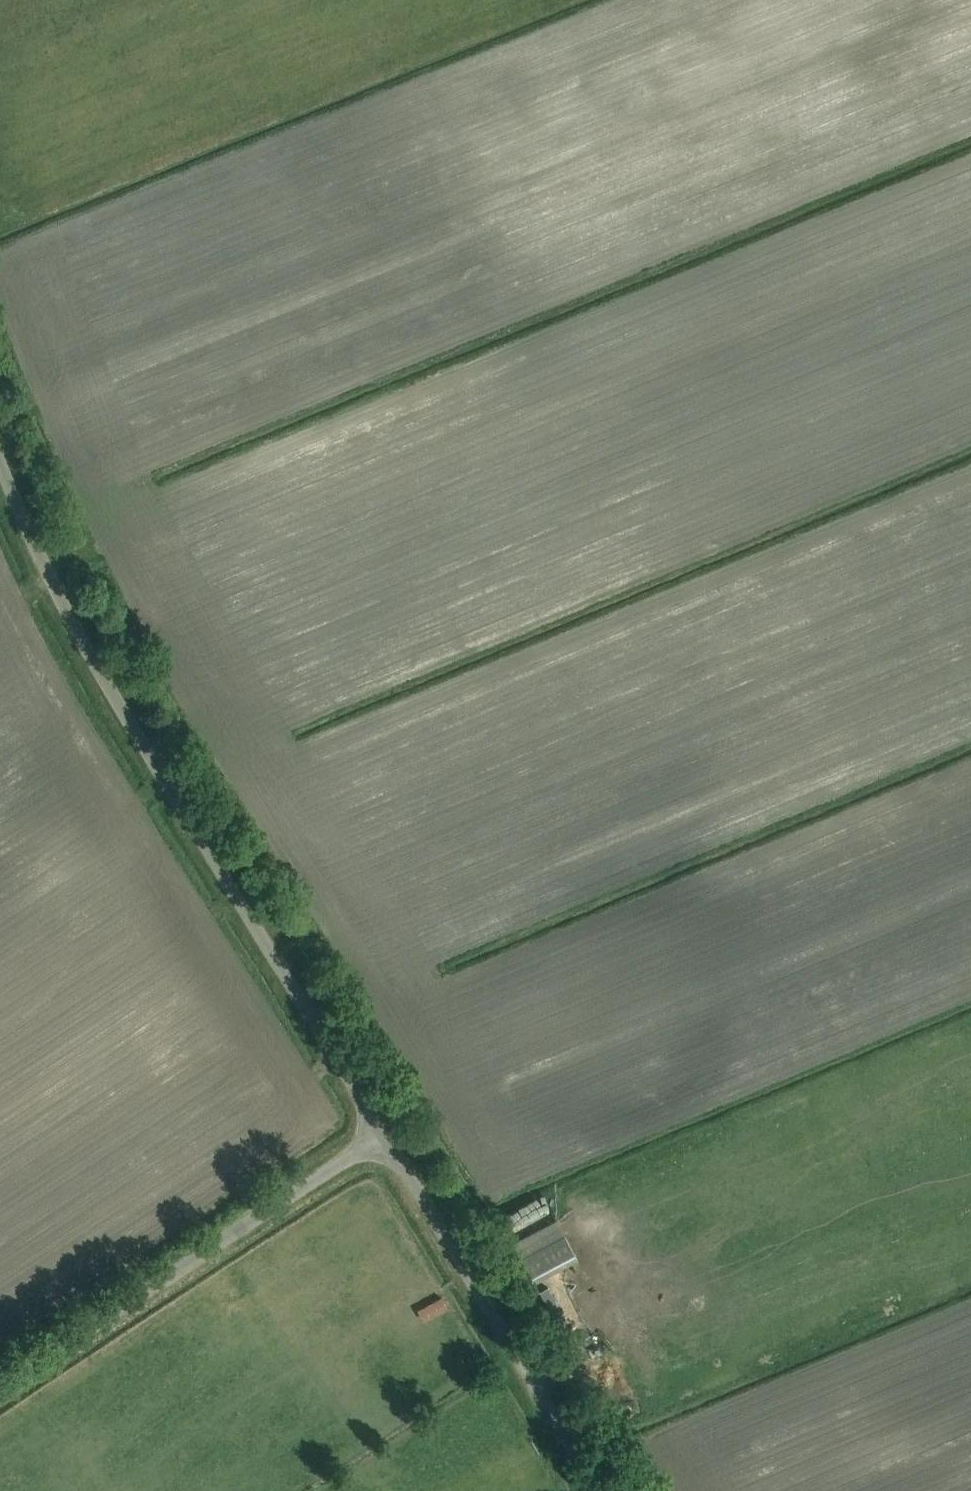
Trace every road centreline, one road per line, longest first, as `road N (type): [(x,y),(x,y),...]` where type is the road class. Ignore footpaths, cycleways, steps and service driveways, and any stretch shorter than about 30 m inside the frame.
road 1 (unclassified): [(382,1133),(36,552),(0,458)]
road 2 (unclassified): [(0,1386),(382,1133)]
road 3 (unclassified): [(382,1133),(600,1490)]

